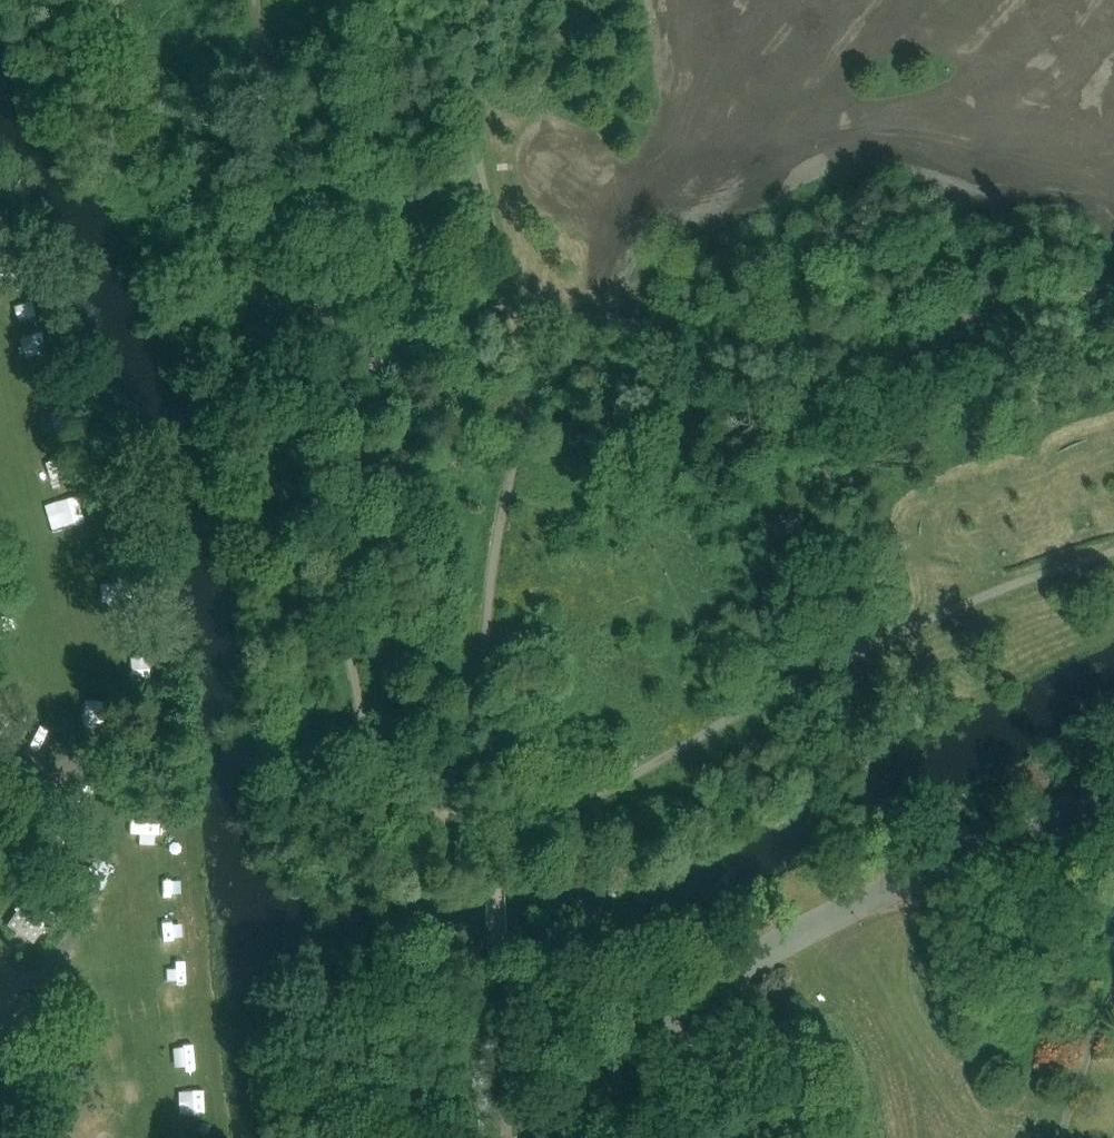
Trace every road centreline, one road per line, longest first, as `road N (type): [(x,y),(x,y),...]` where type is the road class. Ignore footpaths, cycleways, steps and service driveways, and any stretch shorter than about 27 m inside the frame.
road 1 (unclassified): [(556,1137),(627,1053),(747,964),(938,862),(1113,792)]

